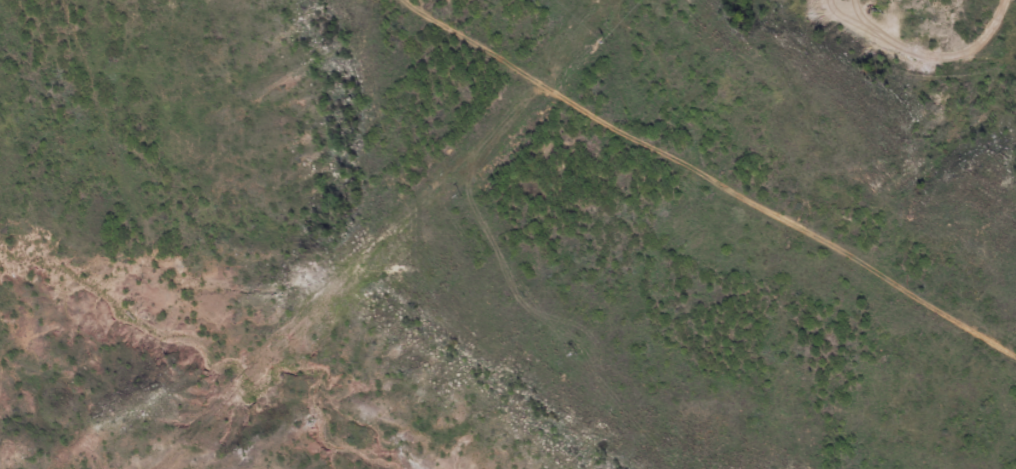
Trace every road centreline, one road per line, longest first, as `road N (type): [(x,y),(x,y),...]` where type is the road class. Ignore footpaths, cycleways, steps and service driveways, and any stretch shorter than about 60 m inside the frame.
road 1 (residential): [(380,0),(384,24),(440,76),(1015,375)]
road 2 (residential): [(47,413),(0,173)]

